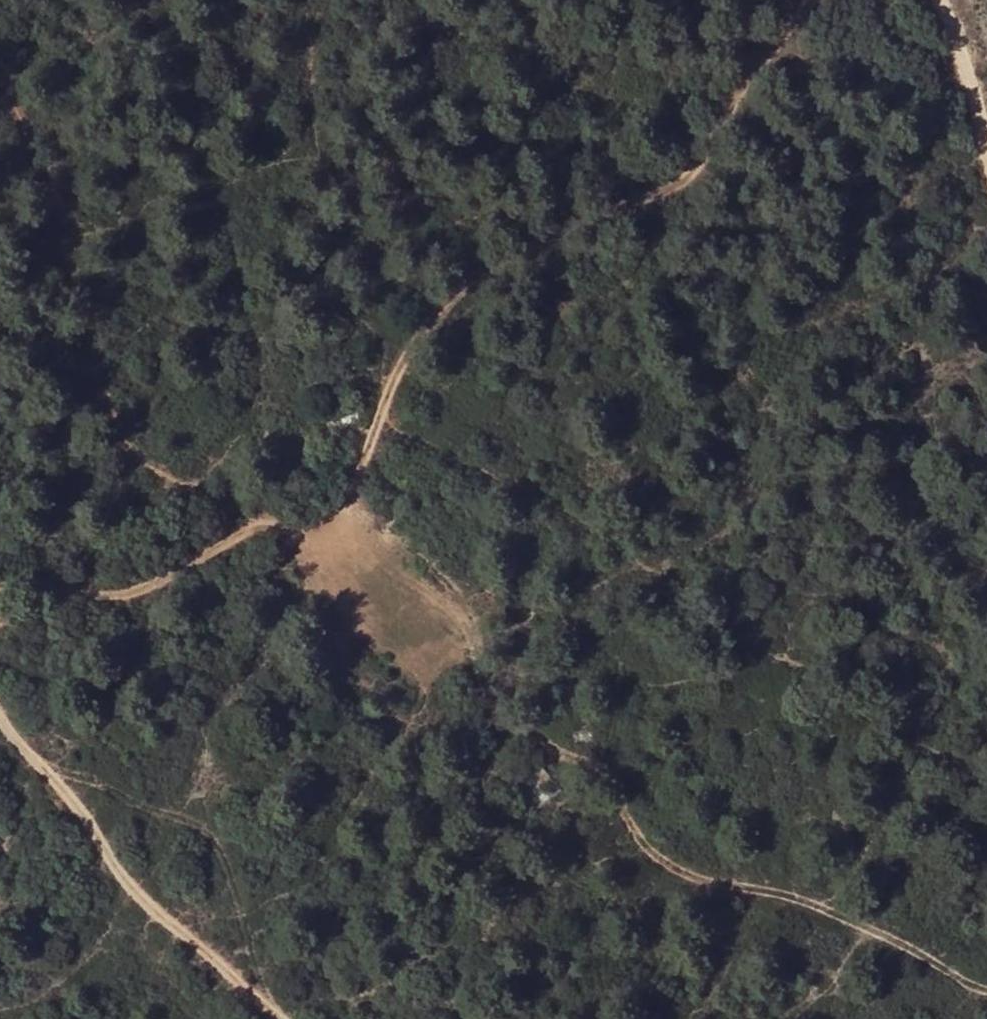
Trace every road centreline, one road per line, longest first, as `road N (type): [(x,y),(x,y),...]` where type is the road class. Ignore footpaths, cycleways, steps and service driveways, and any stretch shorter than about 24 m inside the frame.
road 1 (track): [(272,1018),(180,945),(0,722)]
road 2 (track): [(940,0),(958,32),(986,149)]

